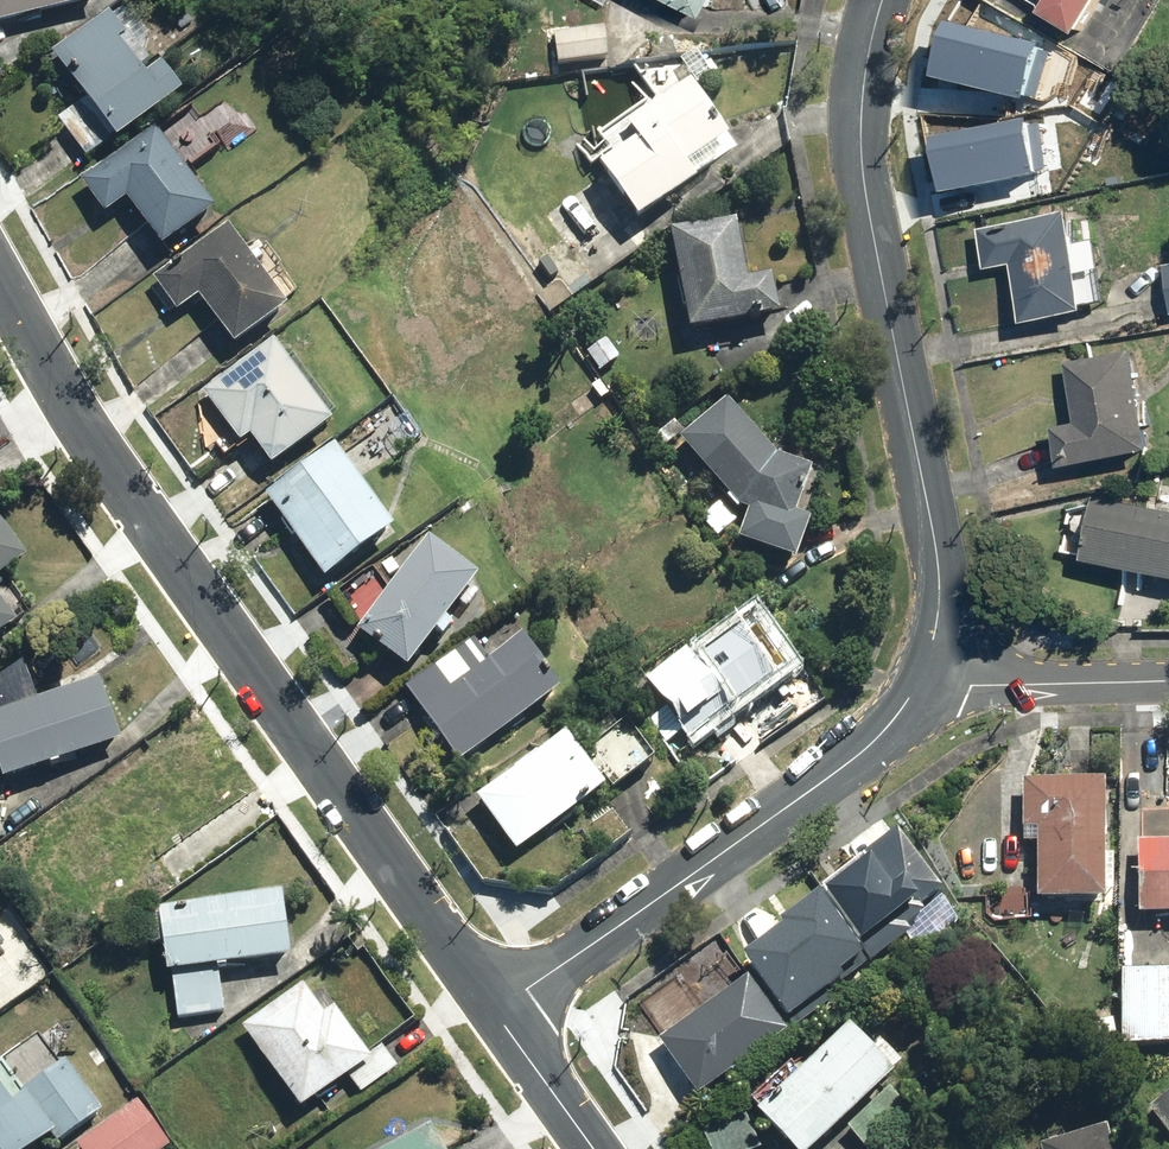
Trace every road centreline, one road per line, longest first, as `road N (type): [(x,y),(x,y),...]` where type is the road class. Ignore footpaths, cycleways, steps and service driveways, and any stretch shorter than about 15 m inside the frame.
road 1 (residential): [(495,1009),(130,496),(0,273)]
road 2 (residential): [(880,0),(866,73),(865,188),(959,667)]
road 3 (residential): [(959,667),(832,776),(495,1009)]
road 4 (residential): [(959,667),(1017,681),(1168,678)]
road 5 (residential): [(593,1148),(495,1009)]

